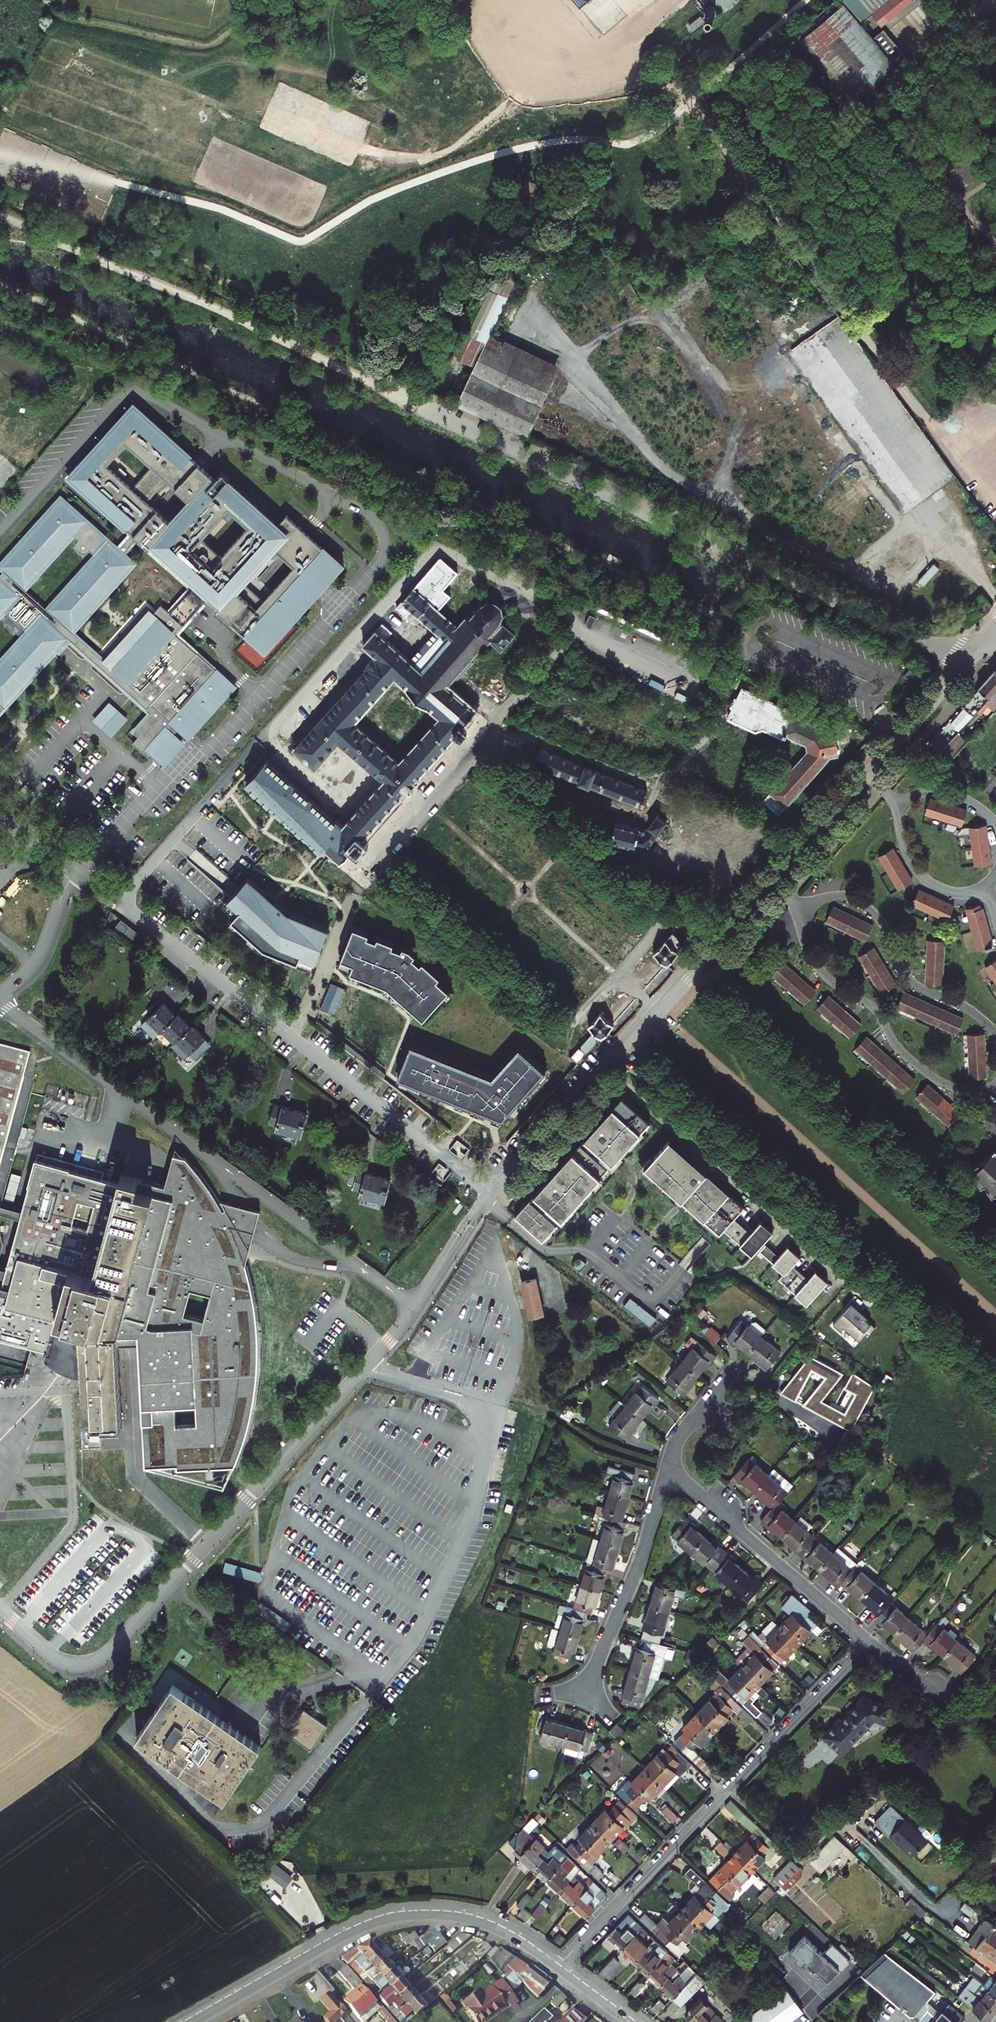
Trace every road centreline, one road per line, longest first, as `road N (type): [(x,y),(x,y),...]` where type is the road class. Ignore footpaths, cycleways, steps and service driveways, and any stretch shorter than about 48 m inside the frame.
road 1 (residential): [(0,818),(491,1196),(773,881)]
road 2 (residential): [(870,1642),(557,1969)]
road 3 (tertiary): [(557,1969),(487,1925),(403,1916),(348,1935),(194,2021)]
road 4 (residential): [(995,1083),(951,1086),(905,1055),(874,1007),(817,964),(801,919)]
road 5 (residential): [(870,1642),(667,1466)]
road 6 (residential): [(801,909),(835,896),(861,901),(882,921),(908,979),(969,1010),(995,1034)]
road 7 (residential): [(667,1466),(637,1569),(583,1693)]
road 8 (residential): [(869,775),(990,635)]
road 9 (residential): [(987,887),(950,892),(924,877),(905,846),(897,801)]
road 10 (residential): [(773,881),(869,775)]

